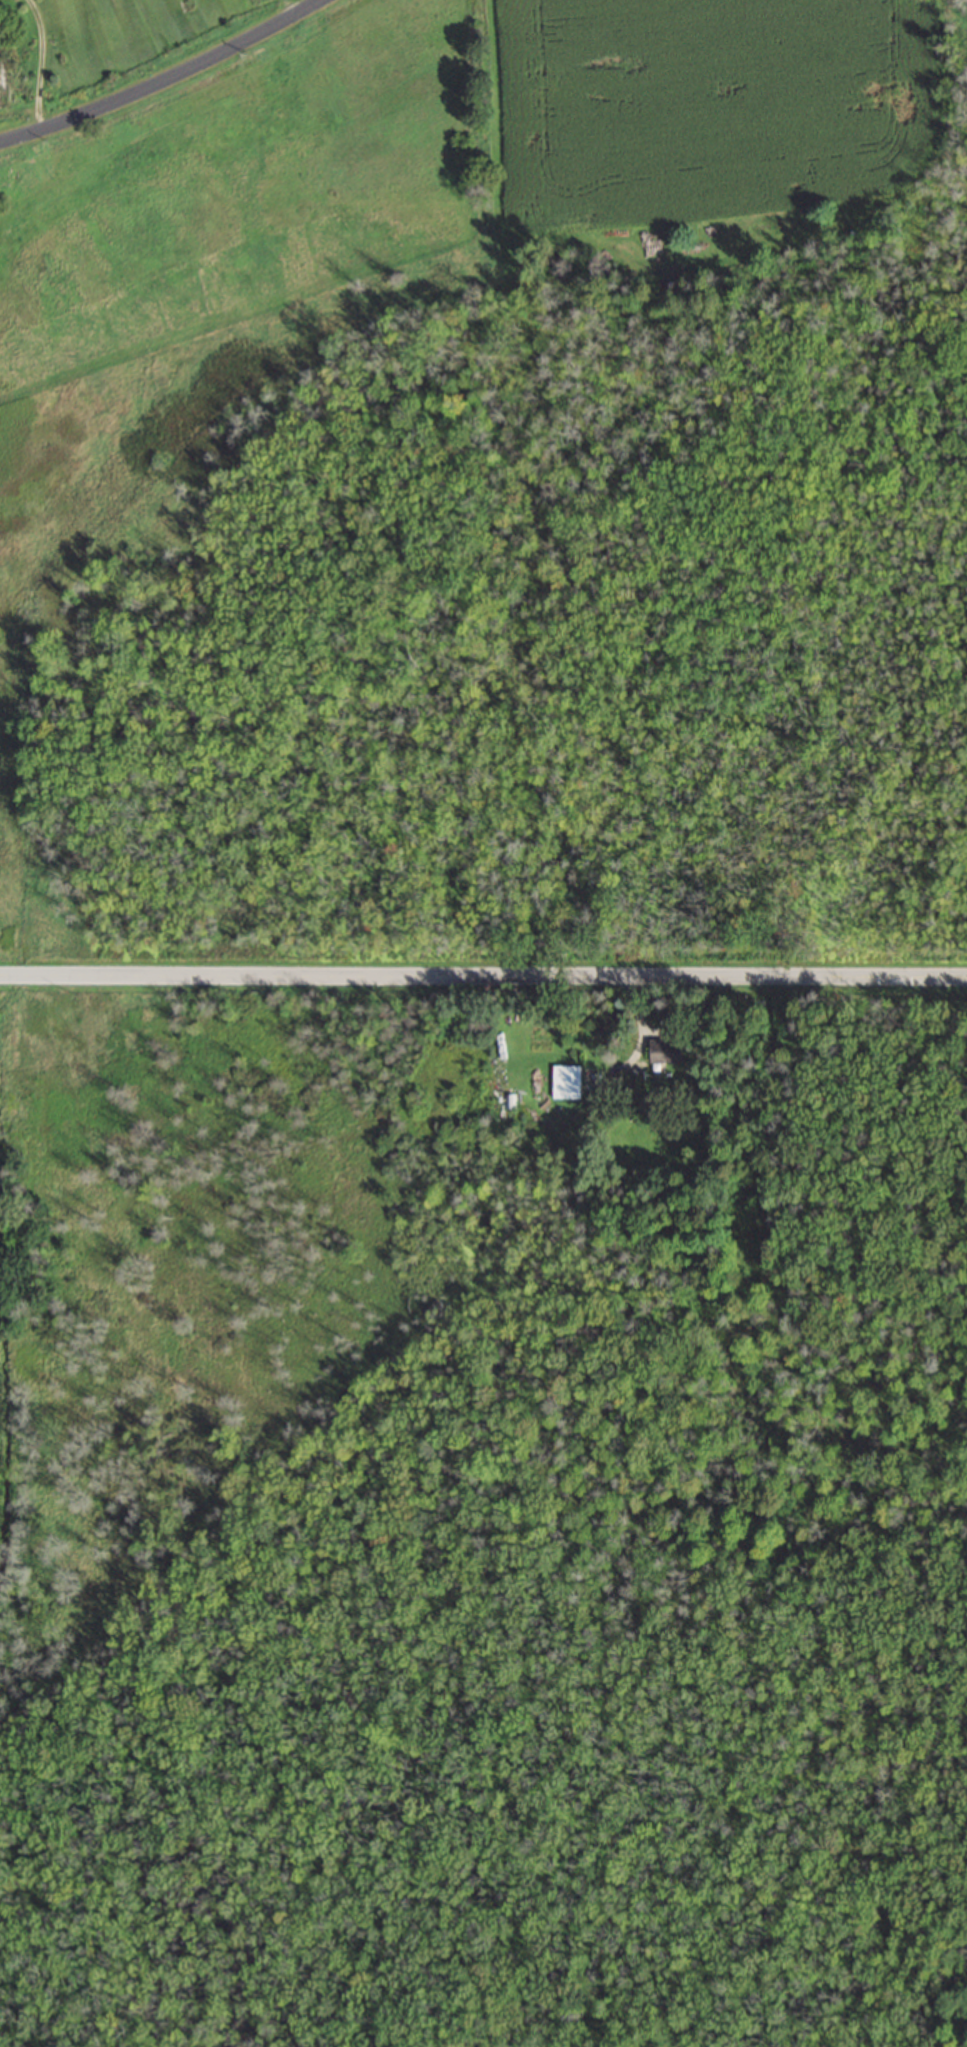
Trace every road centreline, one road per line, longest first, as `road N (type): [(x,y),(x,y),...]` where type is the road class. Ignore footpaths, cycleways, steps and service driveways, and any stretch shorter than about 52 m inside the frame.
road 1 (secondary): [(0,975),(966,977)]
road 2 (residential): [(322,0),(185,71),(0,142)]

